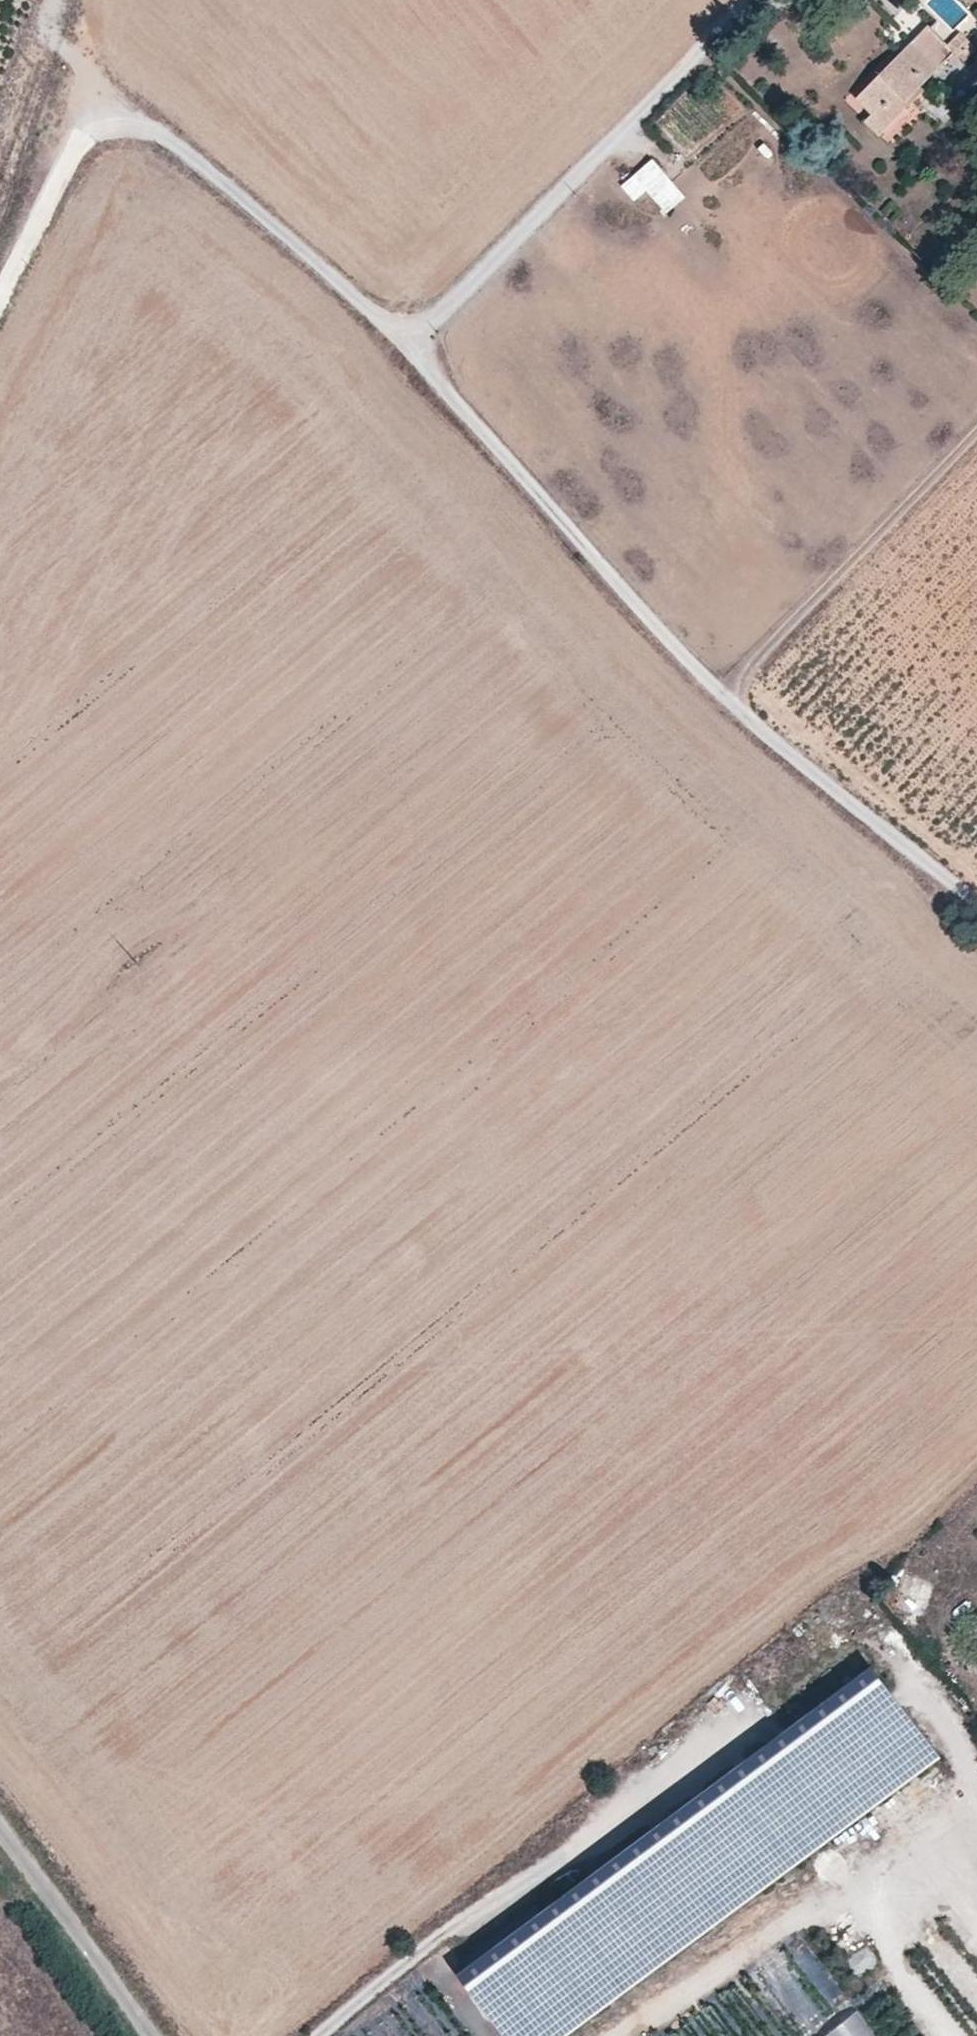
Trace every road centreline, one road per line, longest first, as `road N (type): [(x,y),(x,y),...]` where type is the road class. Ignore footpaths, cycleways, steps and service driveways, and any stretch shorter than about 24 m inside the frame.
road 1 (track): [(976,898),(720,700),(328,279),(144,123),(106,137),(55,179),(0,287)]
road 2 (track): [(396,352),(757,0)]
road 3 (track): [(0,1834),(84,1937),(149,2035)]
road 4 (track): [(144,123),(82,77),(48,25),(57,0)]

